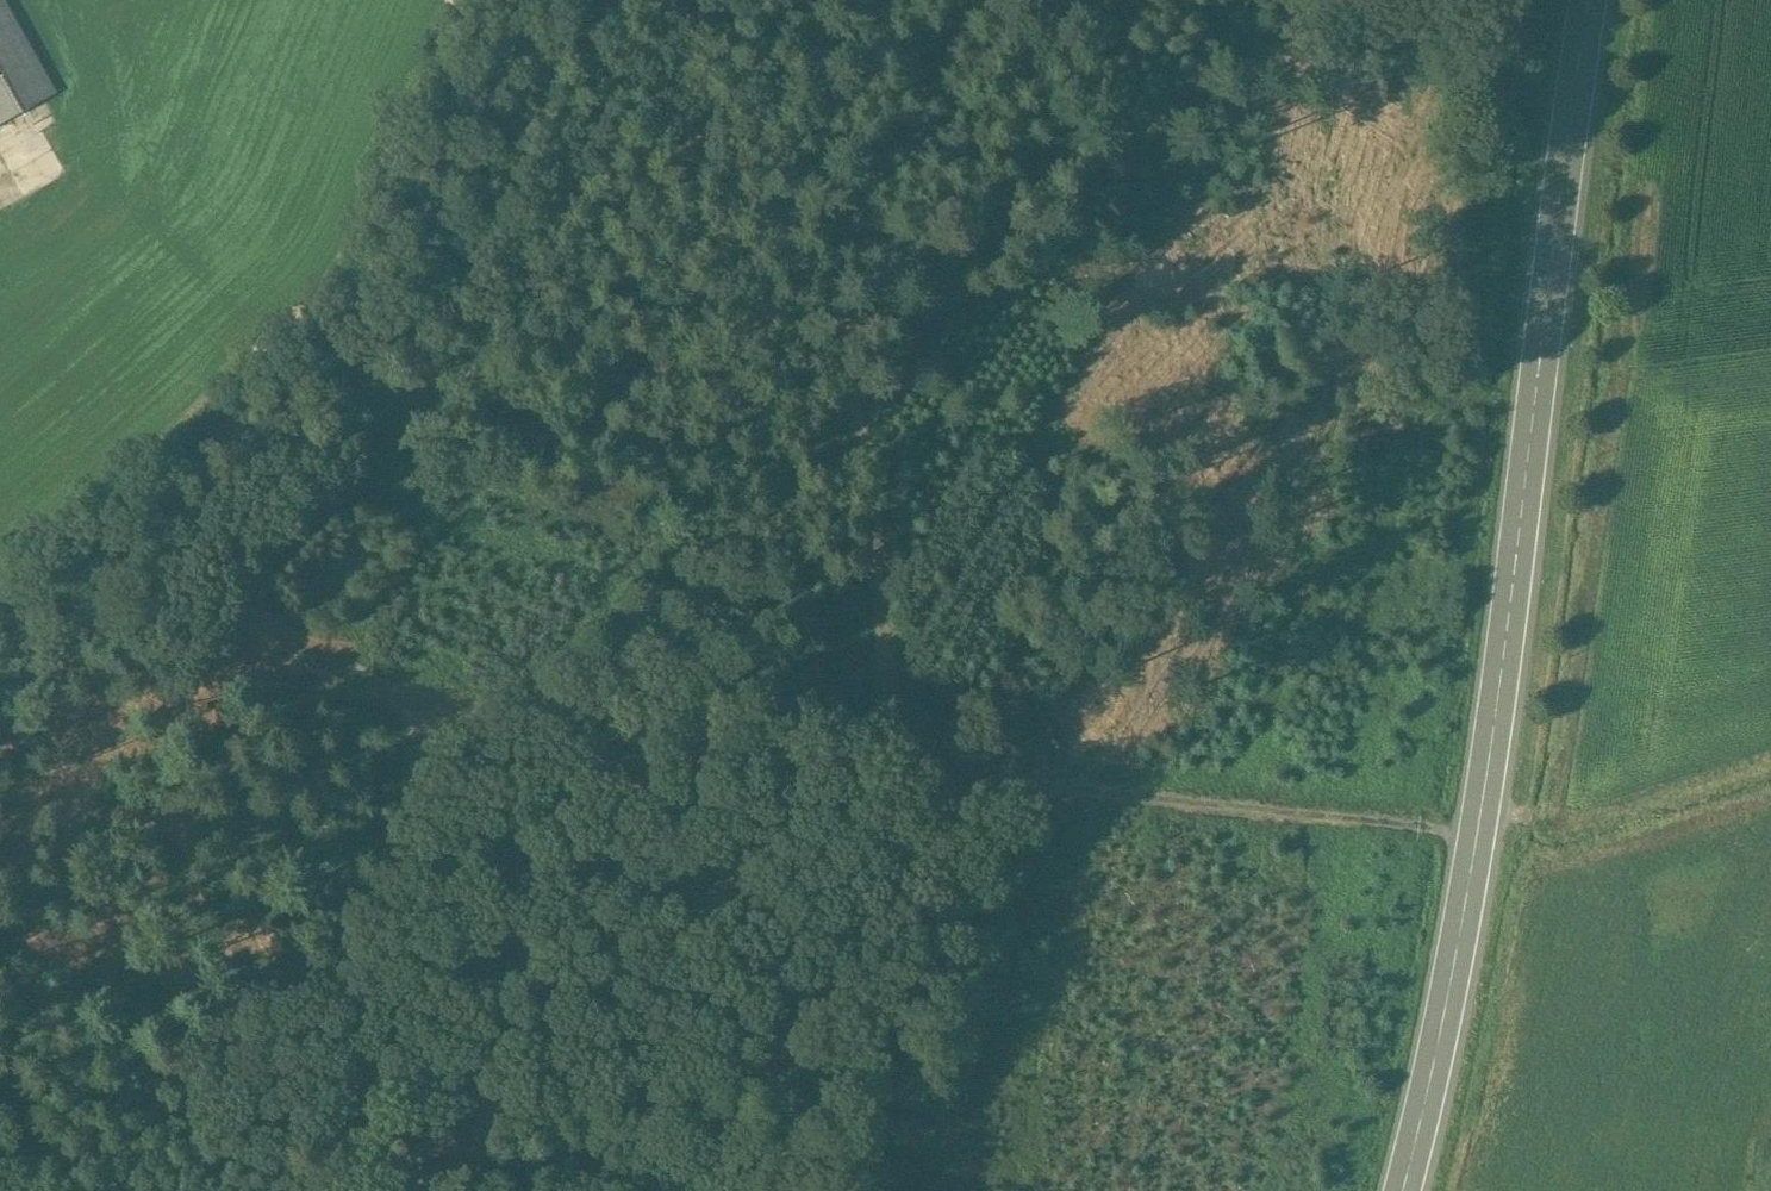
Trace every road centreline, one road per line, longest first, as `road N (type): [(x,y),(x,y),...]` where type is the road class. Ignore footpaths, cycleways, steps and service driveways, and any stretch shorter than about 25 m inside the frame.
road 1 (secondary): [(1401,1190),(1479,834),(1588,0)]
road 2 (track): [(420,707),(1479,834)]
road 3 (track): [(366,1190),(416,829),(420,707),(328,692)]

